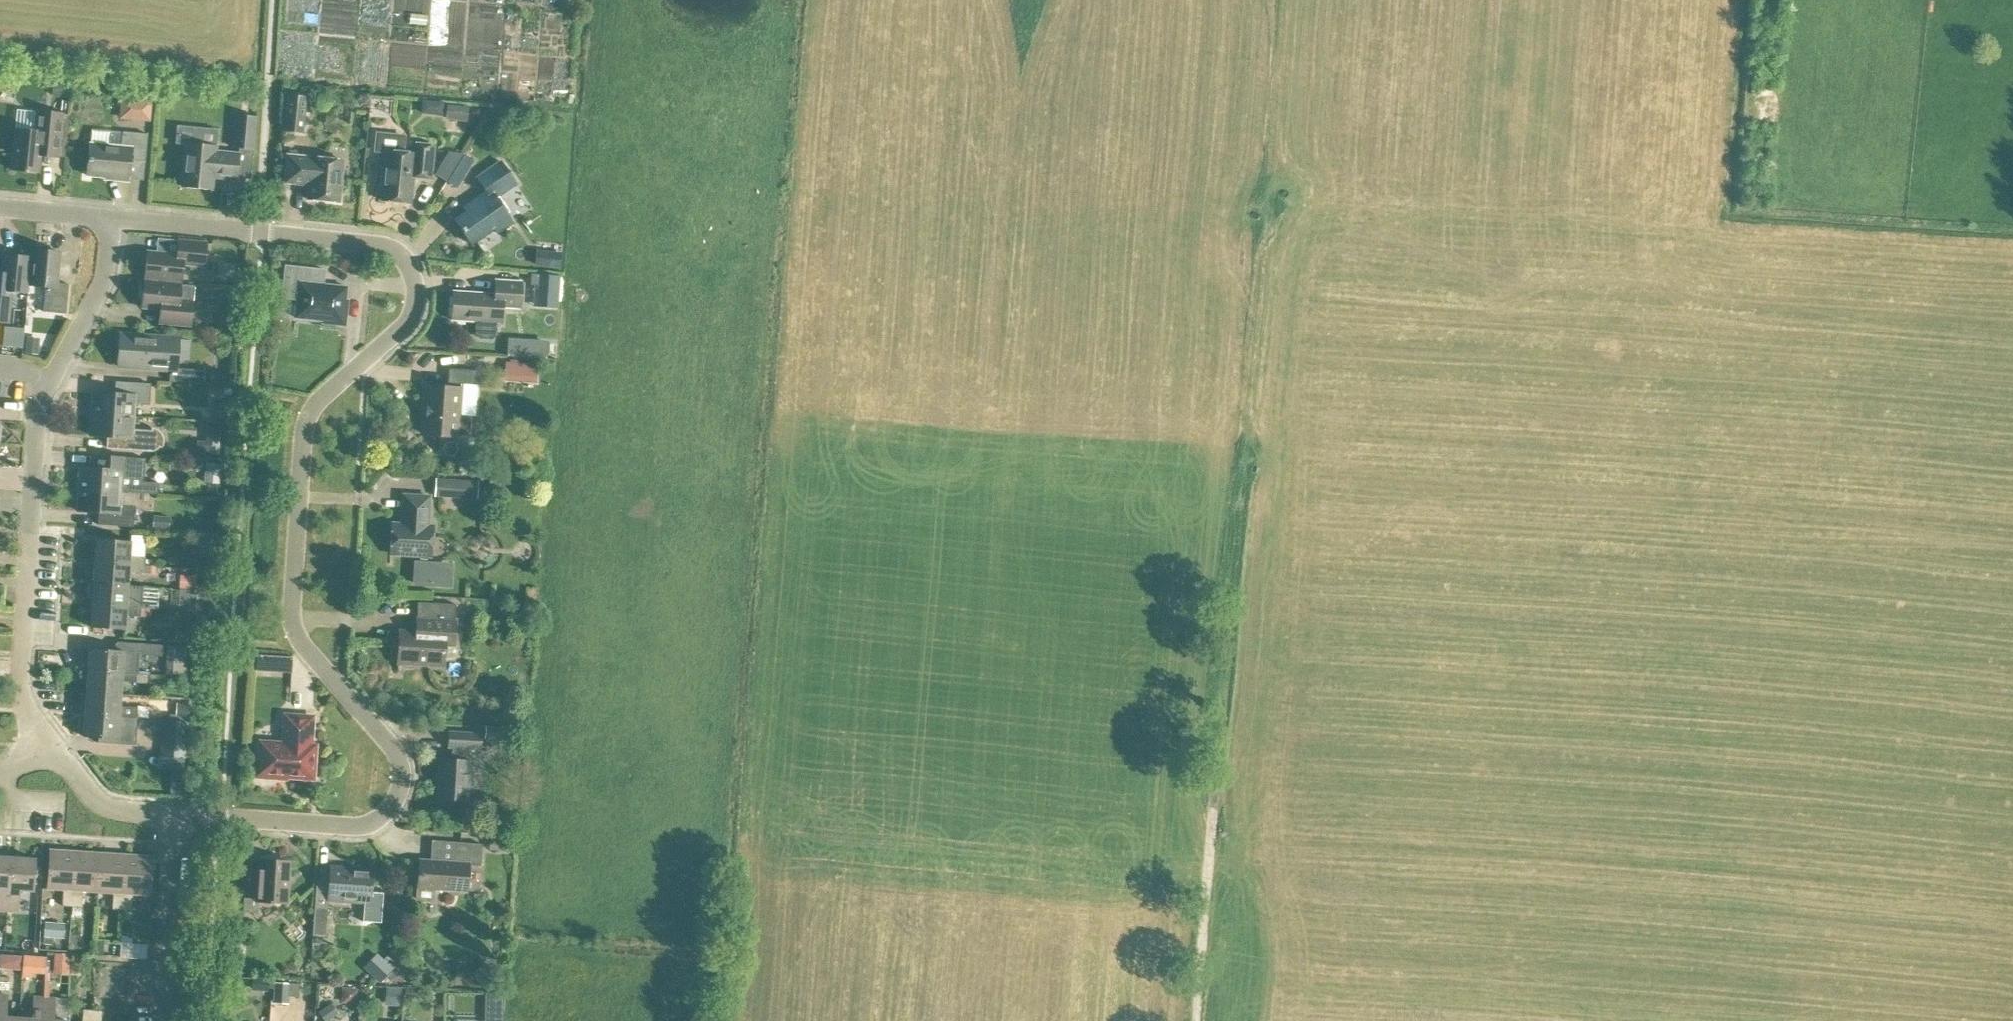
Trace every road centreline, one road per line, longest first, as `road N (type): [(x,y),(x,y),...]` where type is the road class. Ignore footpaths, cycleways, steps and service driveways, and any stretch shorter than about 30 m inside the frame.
road 1 (residential): [(110,219),(372,244),(402,258),(415,290),(403,326),(306,414),(288,592),(301,647),(396,756),(391,807),(379,821),(337,828),(179,816)]
road 2 (residential): [(39,760),(19,678),(39,412),(103,277),(110,219)]
road 3 (residential): [(179,816),(167,1020)]
road 4 (residential): [(179,816),(104,807),(61,763),(39,760)]

